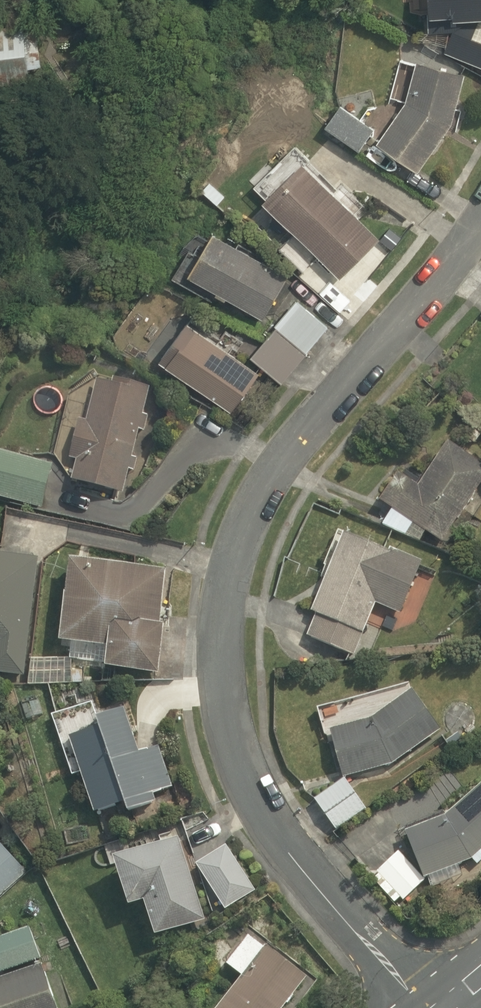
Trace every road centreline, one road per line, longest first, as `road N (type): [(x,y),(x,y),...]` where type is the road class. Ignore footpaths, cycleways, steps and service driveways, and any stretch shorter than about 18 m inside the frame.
road 1 (residential): [(431,1007),(374,950),(248,790),(222,699),(223,606),(274,464),(457,261),(480,223)]

